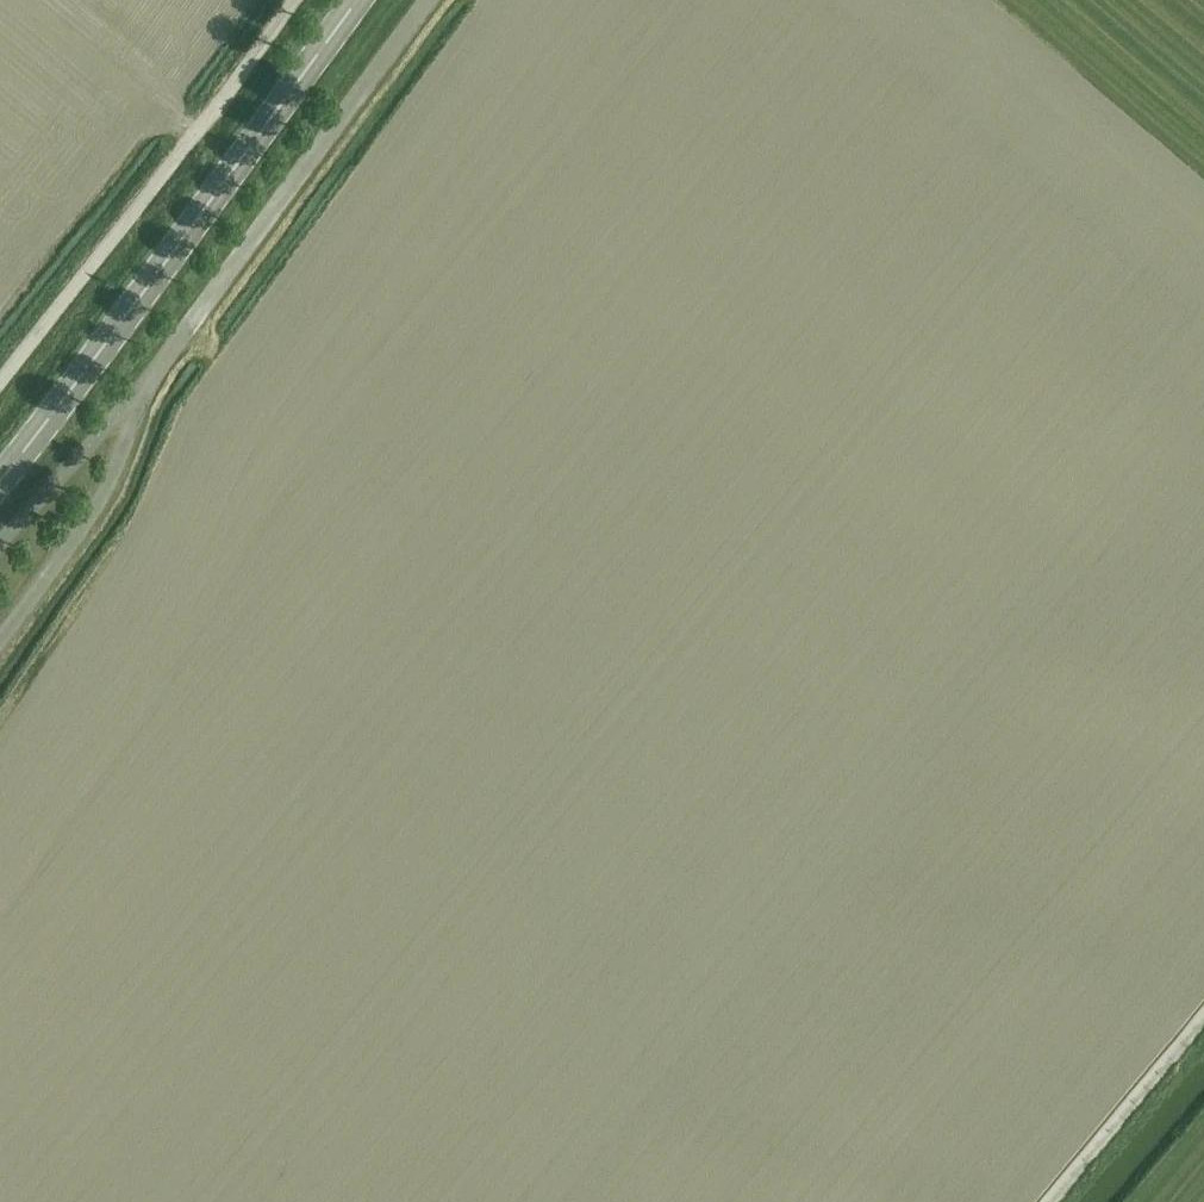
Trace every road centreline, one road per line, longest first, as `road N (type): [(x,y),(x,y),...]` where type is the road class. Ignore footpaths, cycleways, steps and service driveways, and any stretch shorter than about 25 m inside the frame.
road 1 (unclassified): [(0,651),(110,496),(147,385),(434,0)]
road 2 (tertiary): [(0,479),(358,0)]
road 3 (unclassified): [(0,379),(292,0)]

